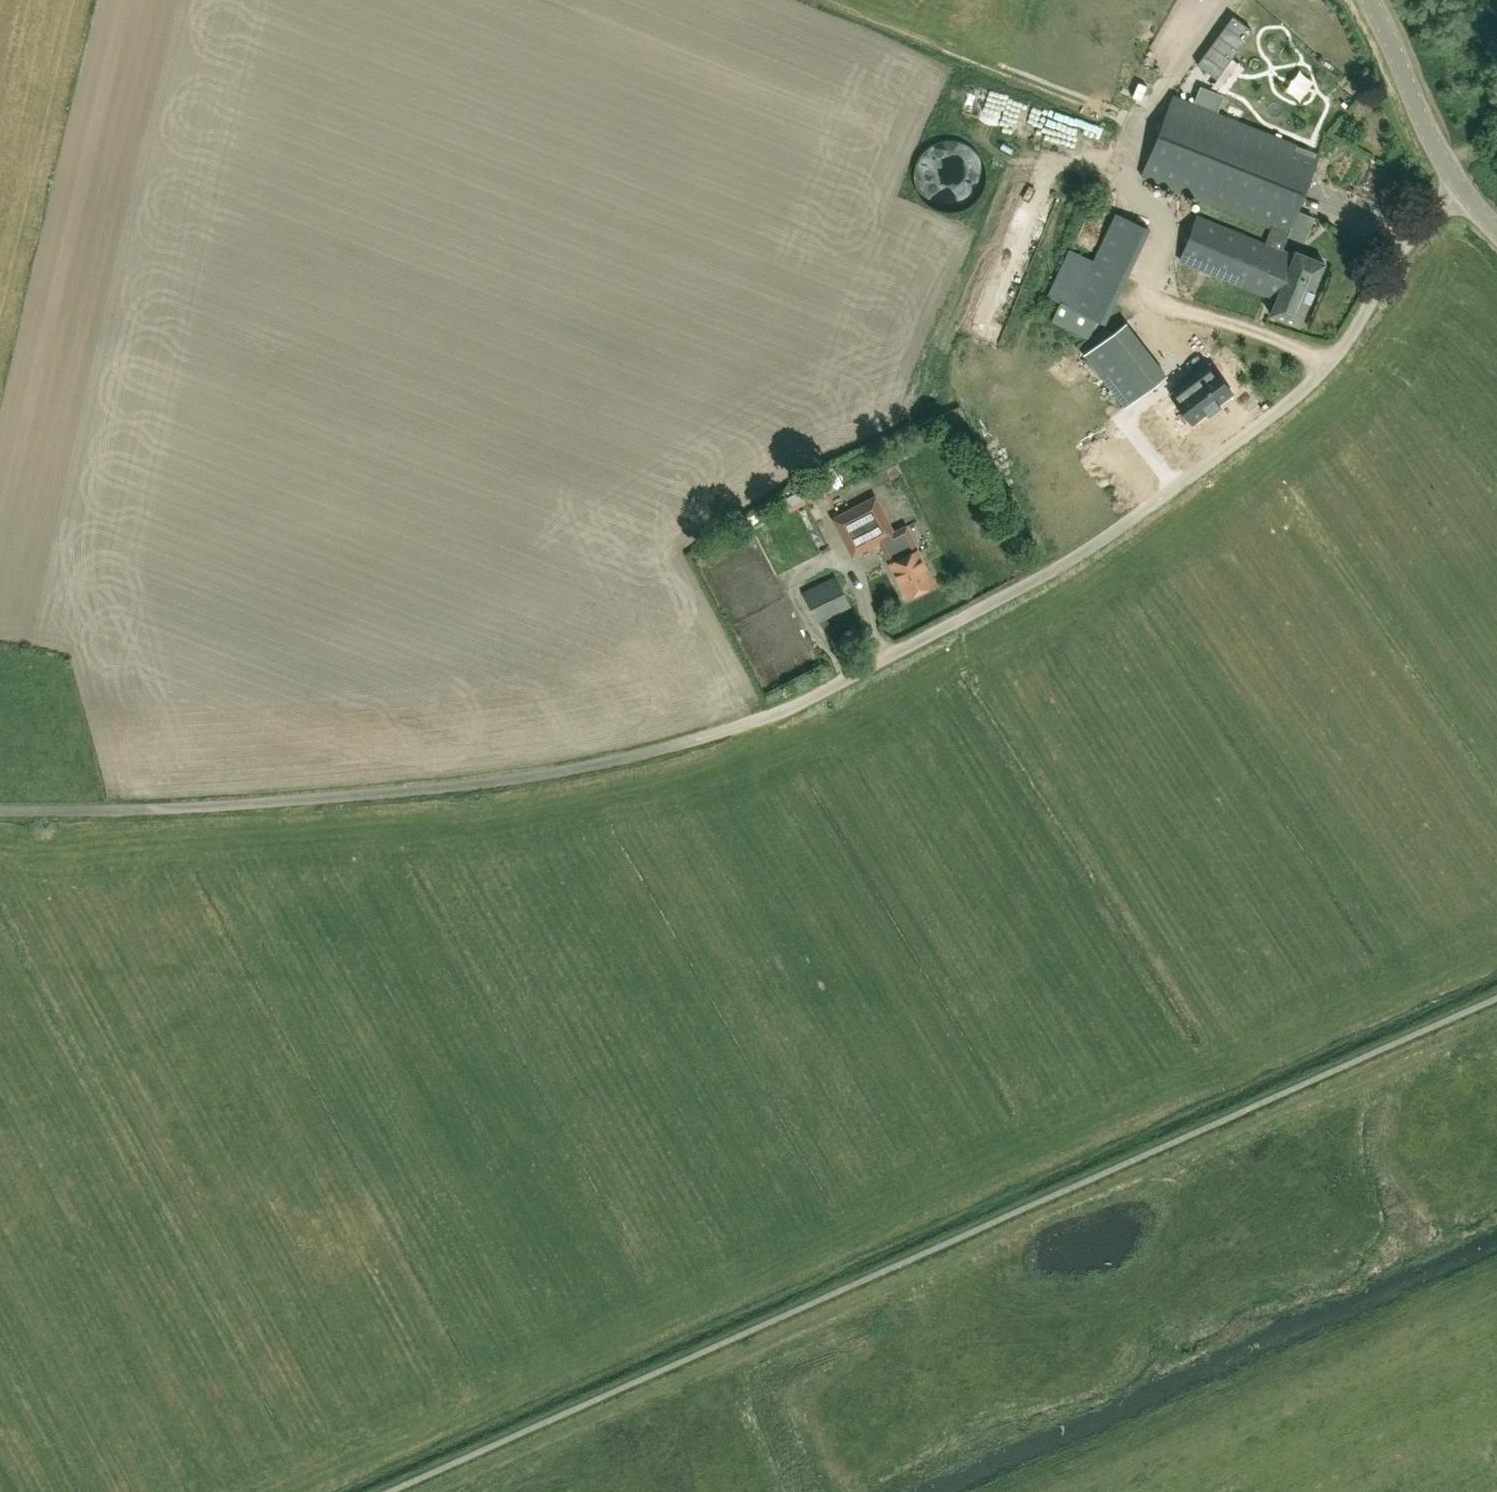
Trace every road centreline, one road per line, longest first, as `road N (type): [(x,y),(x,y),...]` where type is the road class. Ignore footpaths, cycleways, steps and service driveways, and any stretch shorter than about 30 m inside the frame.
road 1 (tertiary): [(1496,230),(1453,181),(1370,0)]

